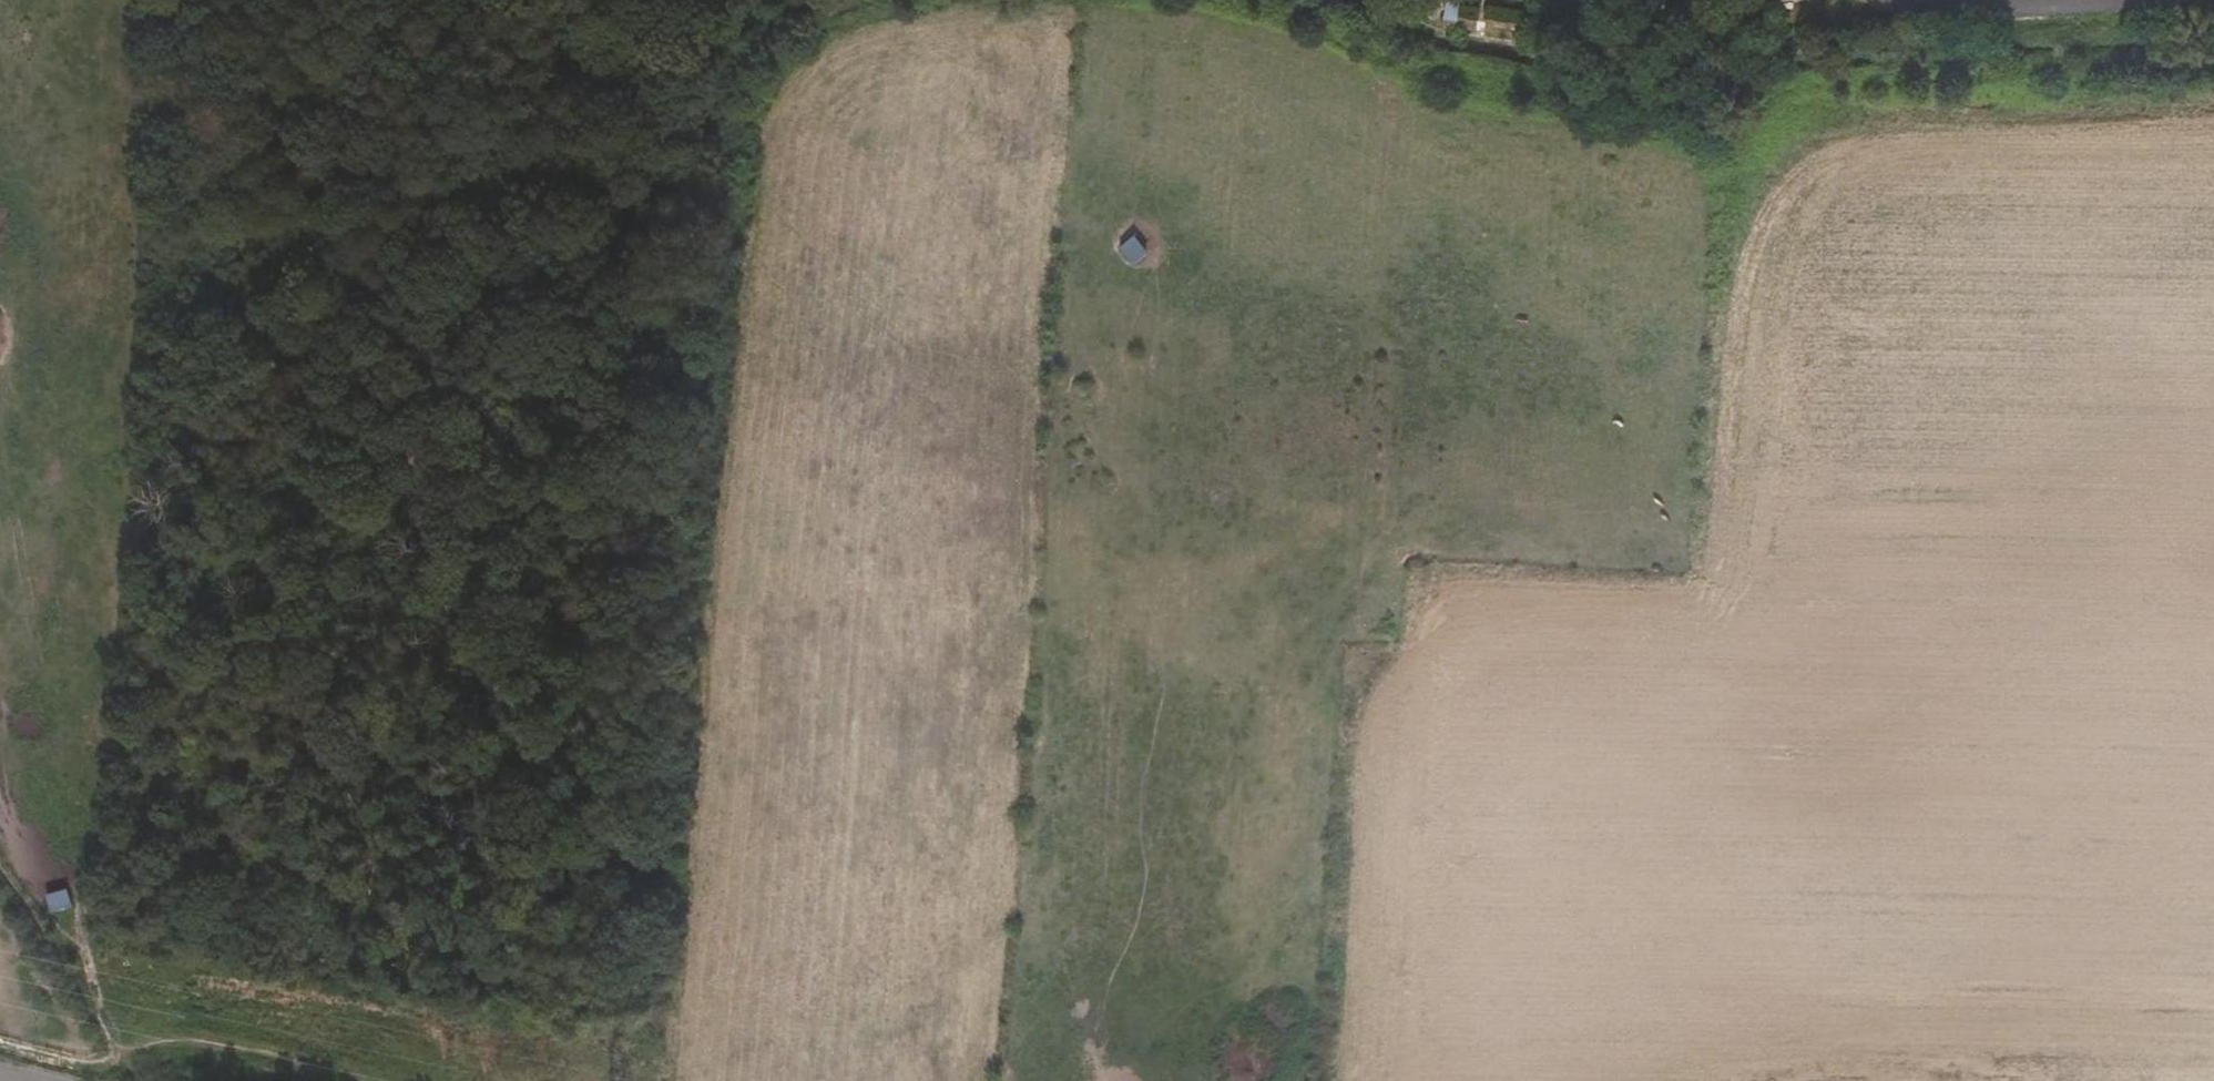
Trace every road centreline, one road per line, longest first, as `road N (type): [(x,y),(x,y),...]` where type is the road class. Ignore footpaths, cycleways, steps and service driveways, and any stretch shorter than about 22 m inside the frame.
road 1 (residential): [(2067,0),(1905,0)]

